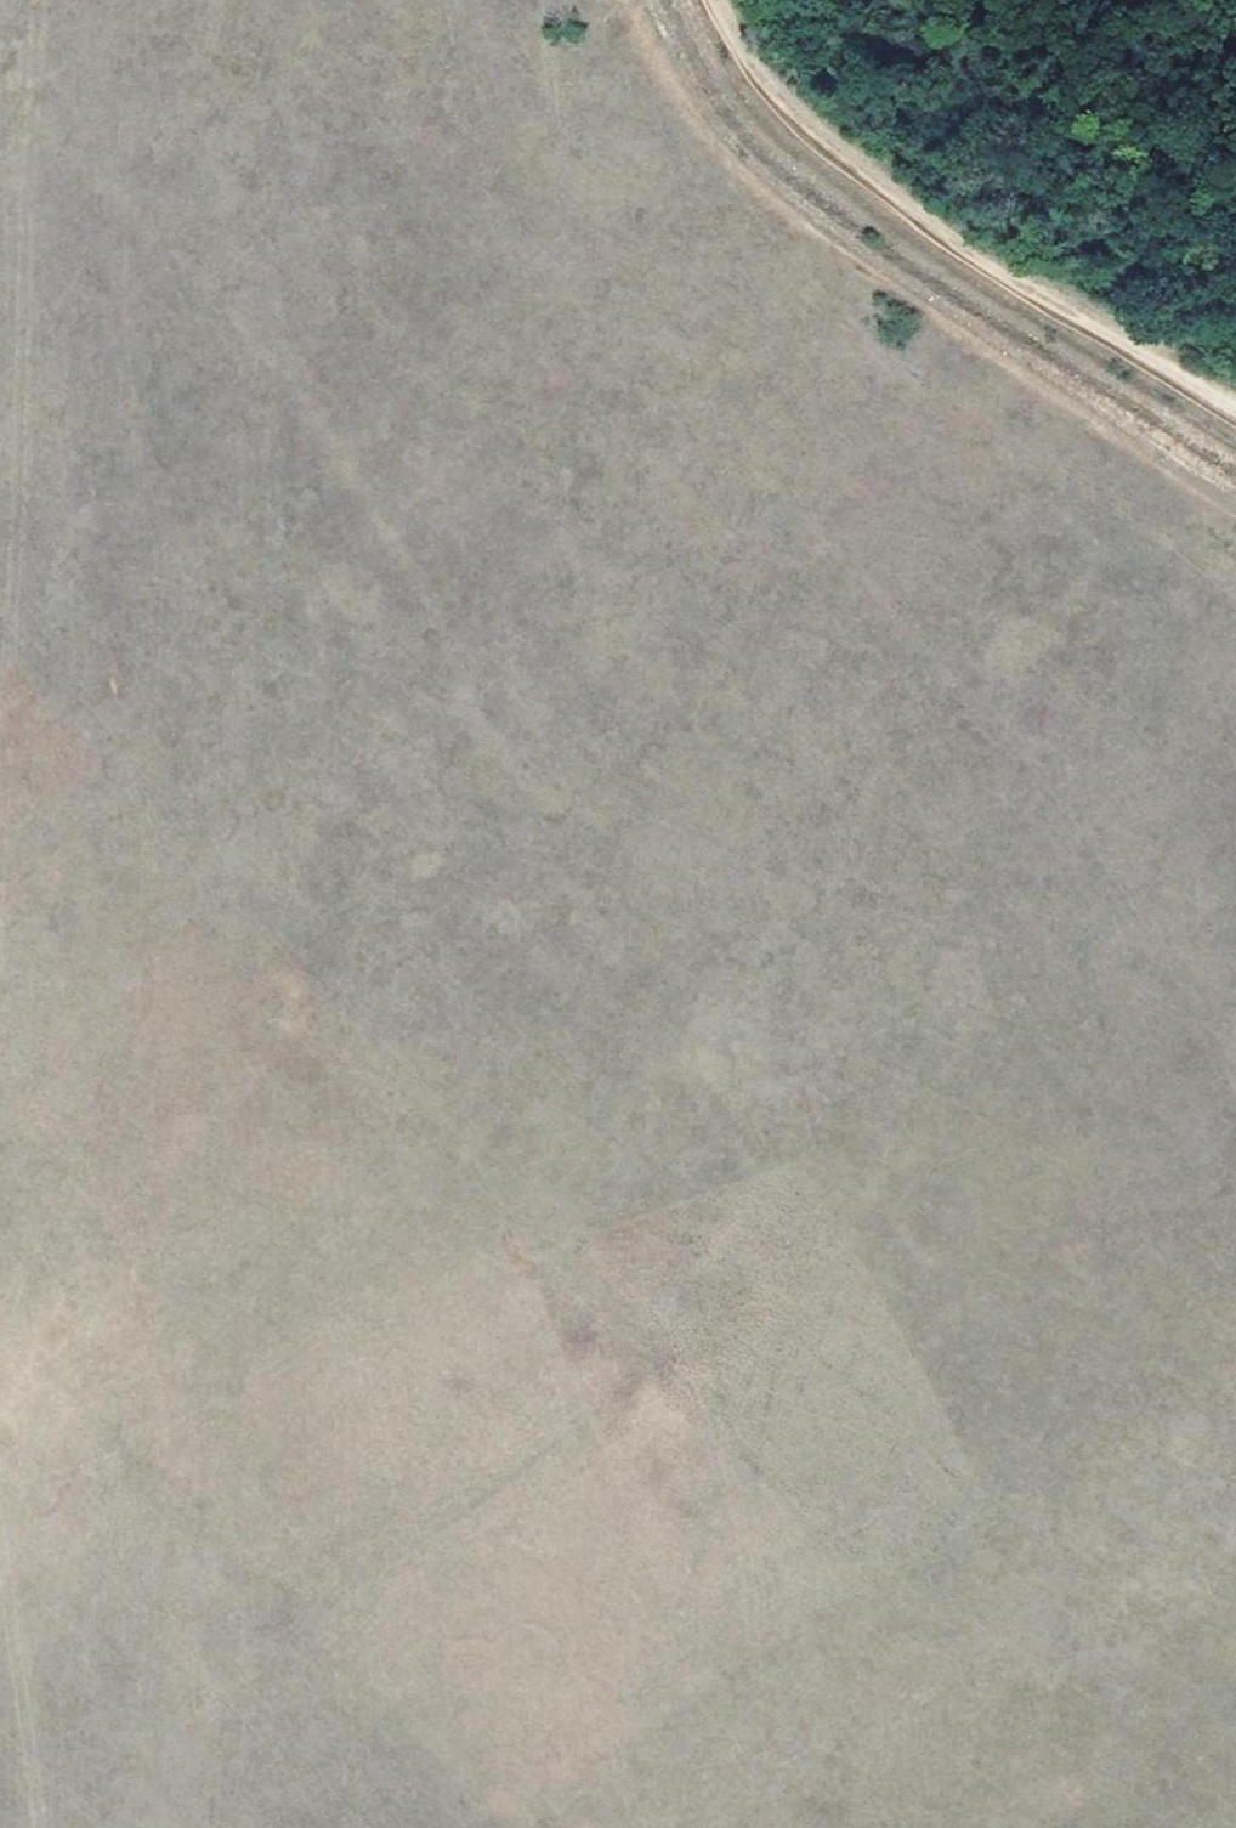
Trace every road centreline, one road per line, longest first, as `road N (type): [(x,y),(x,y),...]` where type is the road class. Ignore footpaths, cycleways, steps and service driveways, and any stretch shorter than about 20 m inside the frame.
road 1 (track): [(717,0),(784,100),(948,235),(1235,408)]

